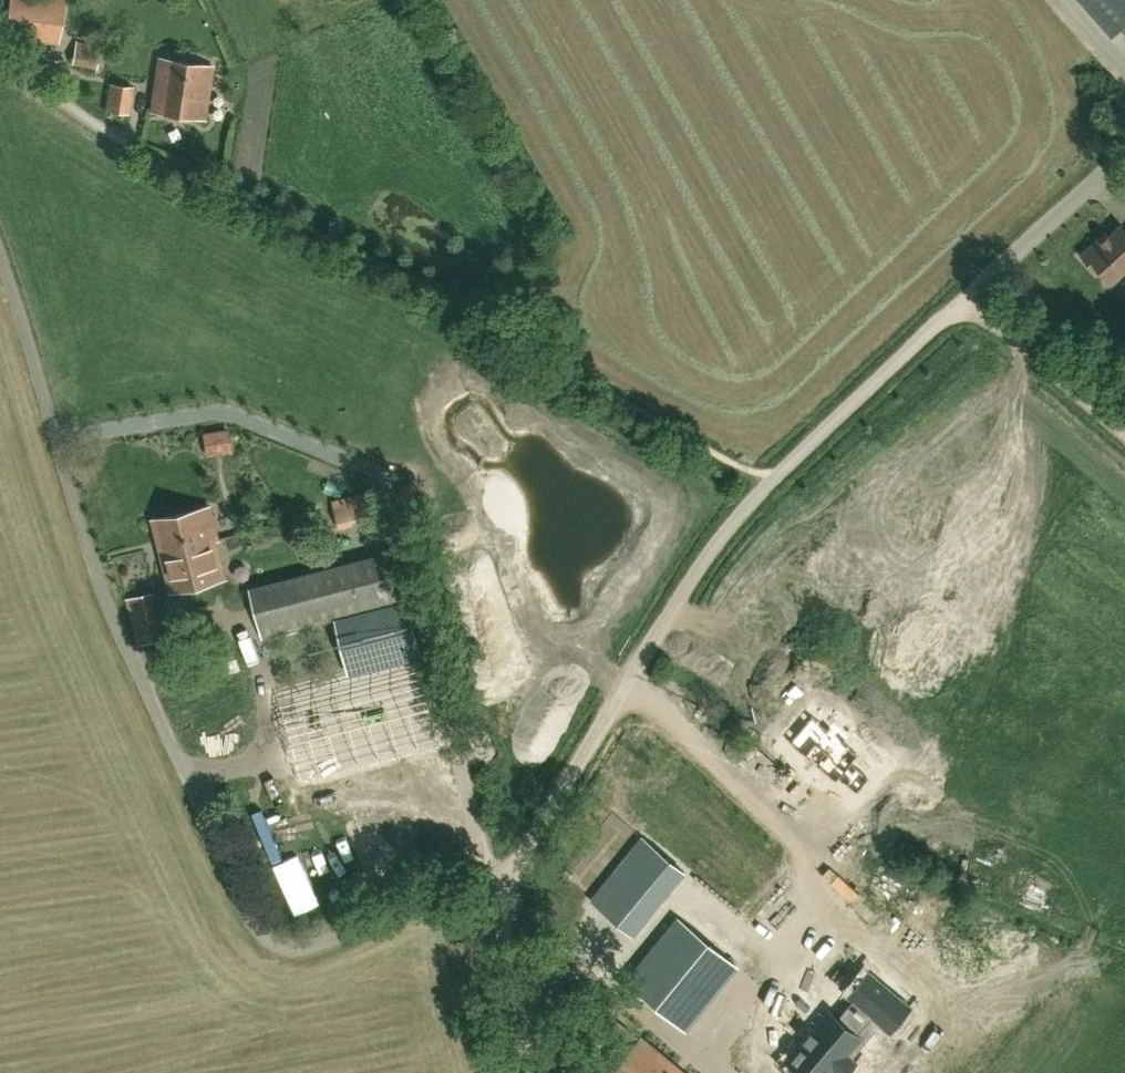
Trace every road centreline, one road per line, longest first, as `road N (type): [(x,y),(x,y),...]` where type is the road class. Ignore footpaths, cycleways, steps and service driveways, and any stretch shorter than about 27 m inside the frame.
road 1 (unclassified): [(501,884),(572,760),(726,529),(886,368),(1124,155)]
road 2 (residential): [(501,884),(462,891),(320,945),(294,950),(266,939),(81,548),(0,288)]
road 3 (track): [(969,300),(1124,432)]
road 4 (unclassified): [(523,1072),(504,978),(501,884)]
road 5 (unclassified): [(127,140),(0,76)]

